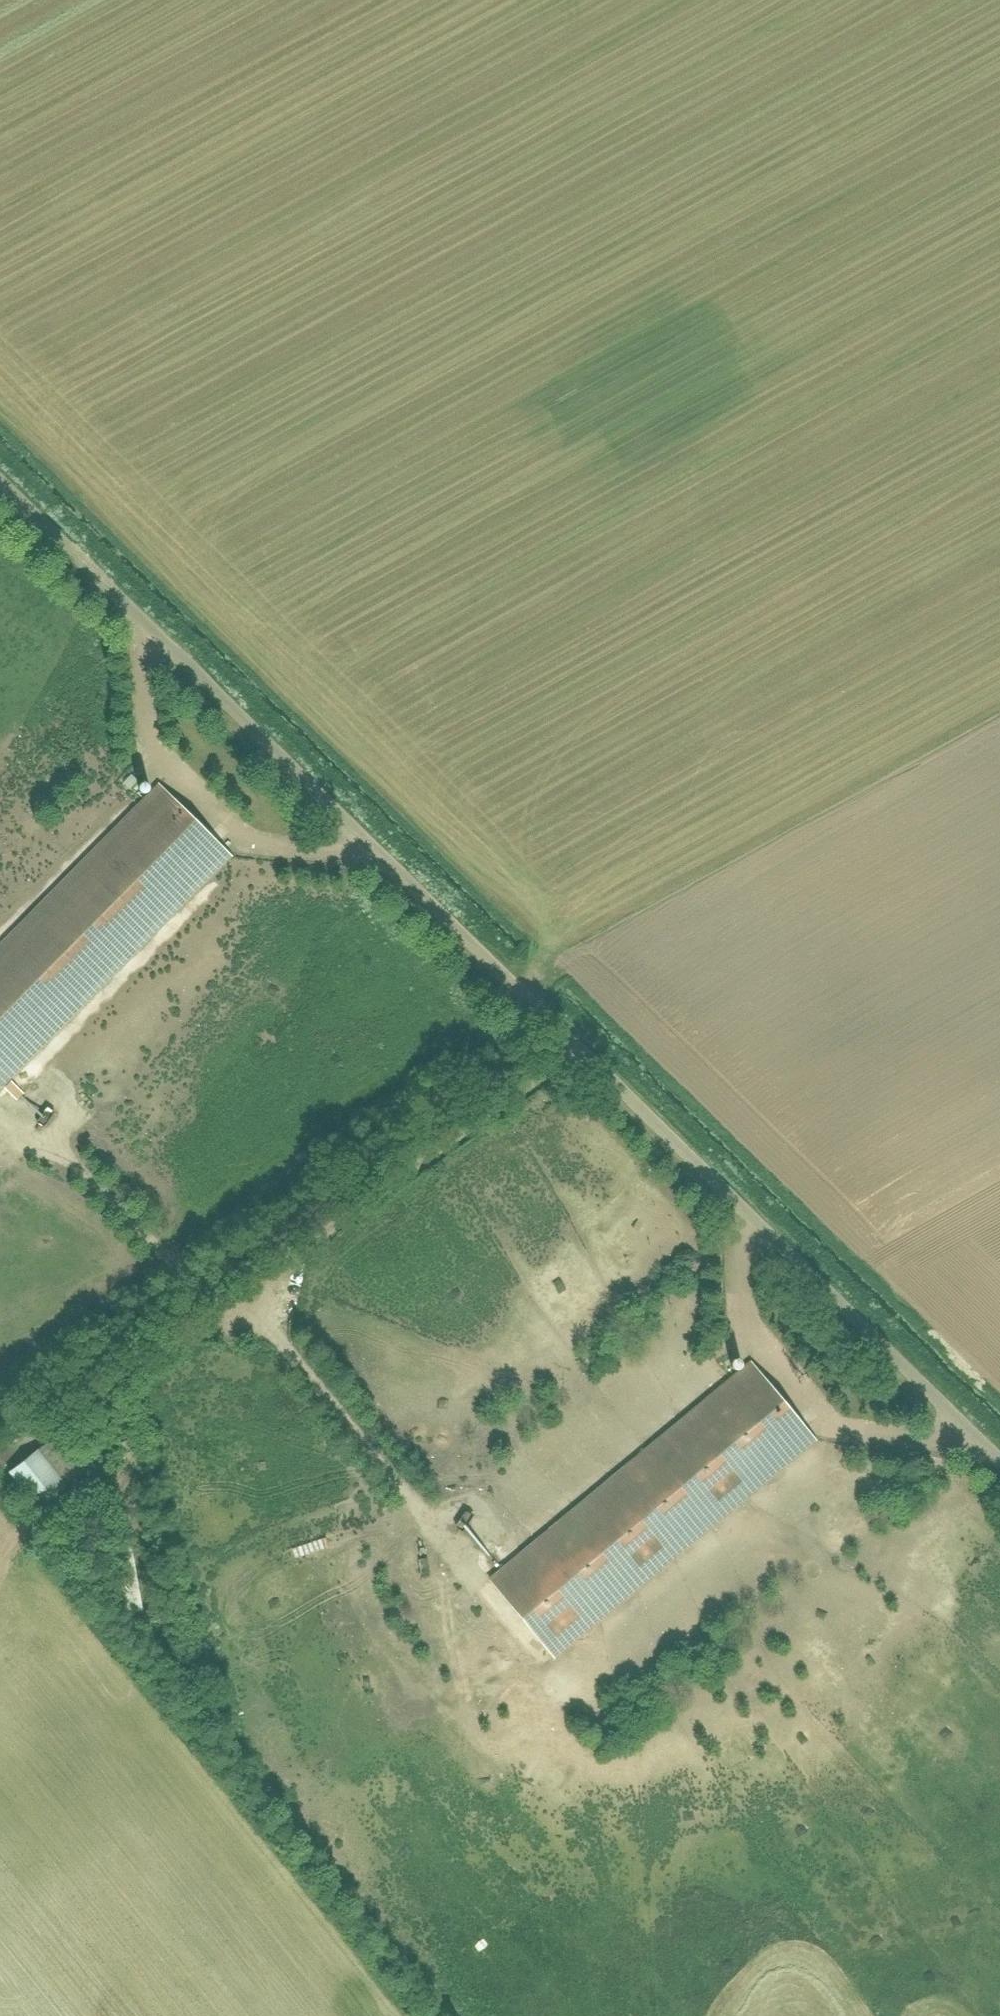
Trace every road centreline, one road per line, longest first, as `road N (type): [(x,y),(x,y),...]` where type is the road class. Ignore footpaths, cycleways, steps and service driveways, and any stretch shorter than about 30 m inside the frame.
road 1 (residential): [(999,1457),(0,482)]

